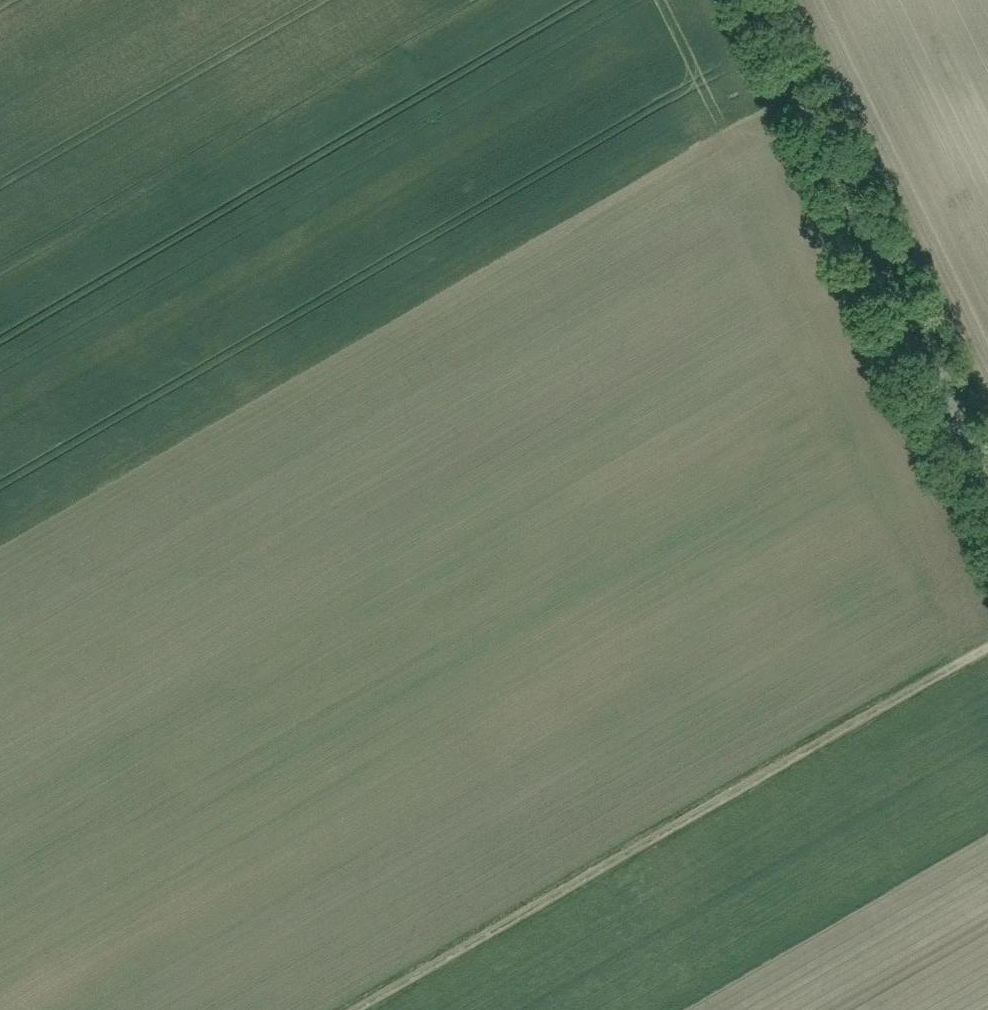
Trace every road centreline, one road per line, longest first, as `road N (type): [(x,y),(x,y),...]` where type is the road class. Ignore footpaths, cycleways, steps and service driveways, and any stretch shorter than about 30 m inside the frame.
road 1 (residential): [(755,0),(987,469)]

